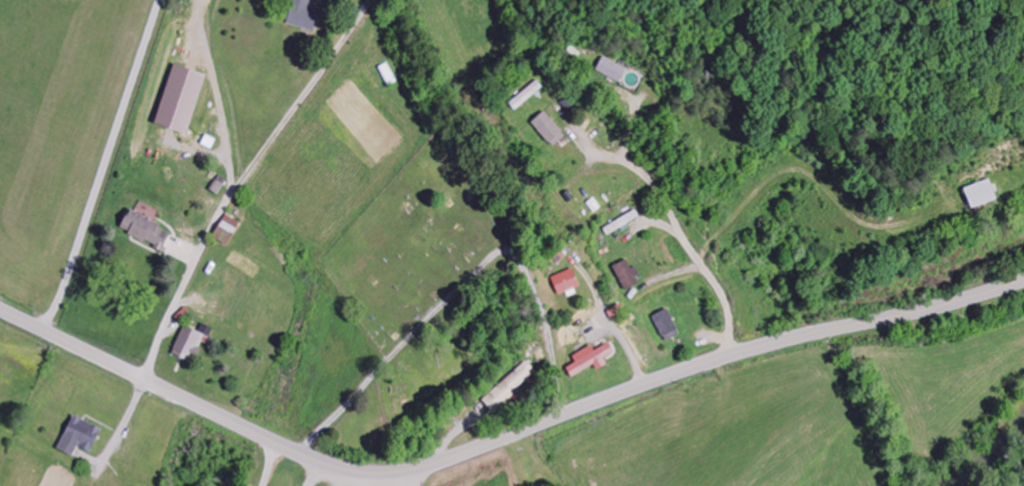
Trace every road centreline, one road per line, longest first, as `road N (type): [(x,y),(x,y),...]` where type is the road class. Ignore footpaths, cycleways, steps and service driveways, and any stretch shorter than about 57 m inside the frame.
road 1 (secondary): [(1023,281),(730,356),(424,466),(378,469),(299,453),(0,310)]
road 2 (residential): [(148,381),(213,228),(376,0)]
road 3 (residential): [(299,453),(498,255),(516,255),(527,273)]
road 4 (residential): [(730,356),(723,299),(660,193),(626,158),(614,160)]
road 5 (residential): [(559,417),(549,327),(527,273)]

